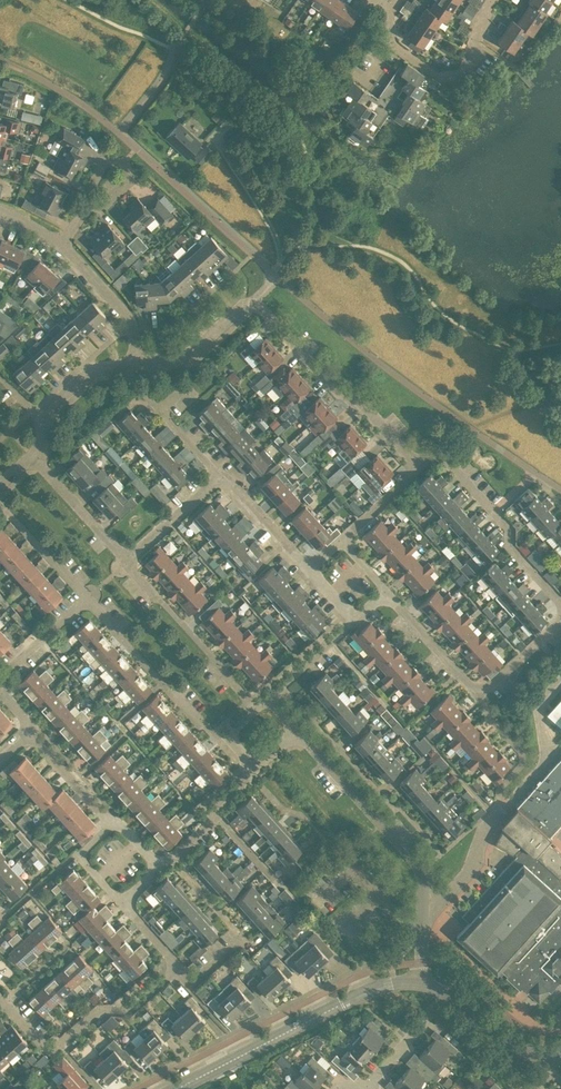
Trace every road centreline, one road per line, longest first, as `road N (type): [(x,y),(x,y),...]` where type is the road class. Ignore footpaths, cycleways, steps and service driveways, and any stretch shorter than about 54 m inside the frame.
road 1 (tertiary): [(176,1088),(366,991),(421,981)]
road 2 (residential): [(560,620),(484,693),(472,693),(386,594)]
road 3 (residential): [(424,904),(422,871),(290,727)]
road 4 (residential): [(415,461),(445,459),(509,528),(508,552),(560,611)]
road 5 (residential): [(258,306),(415,461)]
road 6 (residential): [(172,971),(130,1009),(98,1008),(48,1050),(3,1003)]
road 7 (residential): [(493,0),(465,73),(439,77),(392,47),(387,6),(378,0)]
road 8 (residential): [(219,743),(86,600)]
road 9 (residential): [(256,706),(125,562)]
road 10 (residential): [(424,904),(437,903),(466,877),(486,830),(544,768)]
road 11 (tertiary): [(421,981),(446,991),(507,1047),(560,1052)]
road 12 (residential): [(60,244),(129,317),(135,363)]
road 13 (residential): [(135,363),(191,355),(241,307),(258,306)]
road 14 (residential): [(125,562),(33,458)]
road 15 (residential): [(310,570),(216,475)]
road 16 (residential): [(86,211),(131,181),(123,162),(105,161),(86,194)]
road 17 (residential): [(86,600),(0,507)]
road 18 (residential): [(125,562),(216,475)]
road 19 (residential): [(268,703),(356,621)]

